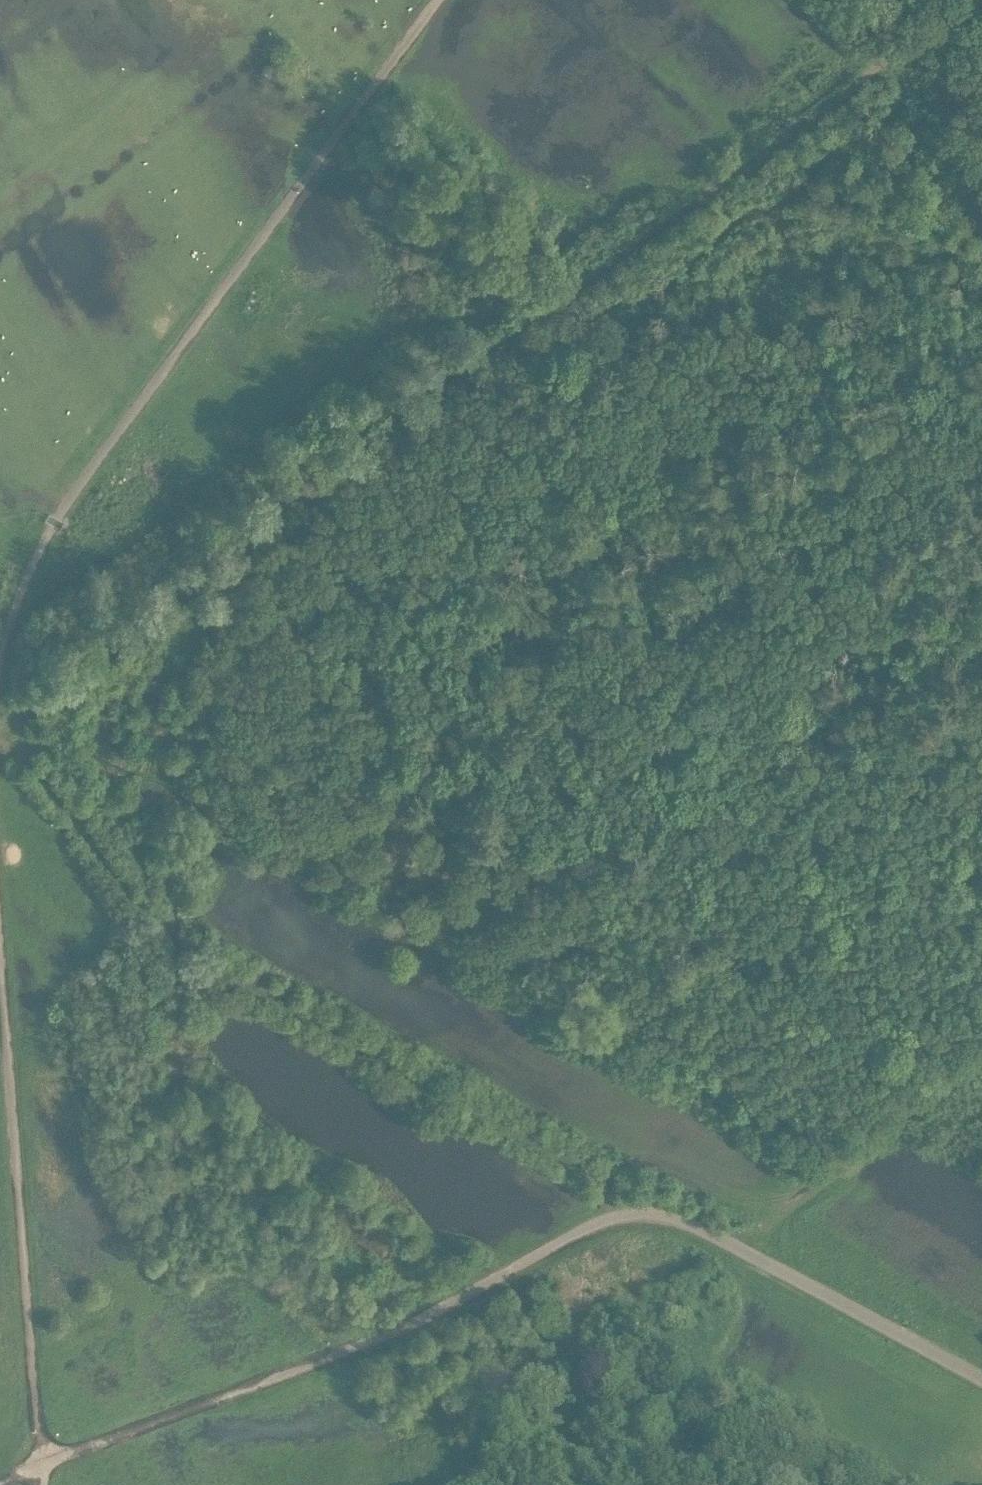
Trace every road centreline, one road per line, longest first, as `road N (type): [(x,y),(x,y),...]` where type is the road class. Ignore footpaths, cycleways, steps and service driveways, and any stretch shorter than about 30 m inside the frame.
road 1 (unclassified): [(981,1383),(654,1203),(422,1318),(44,1463)]

